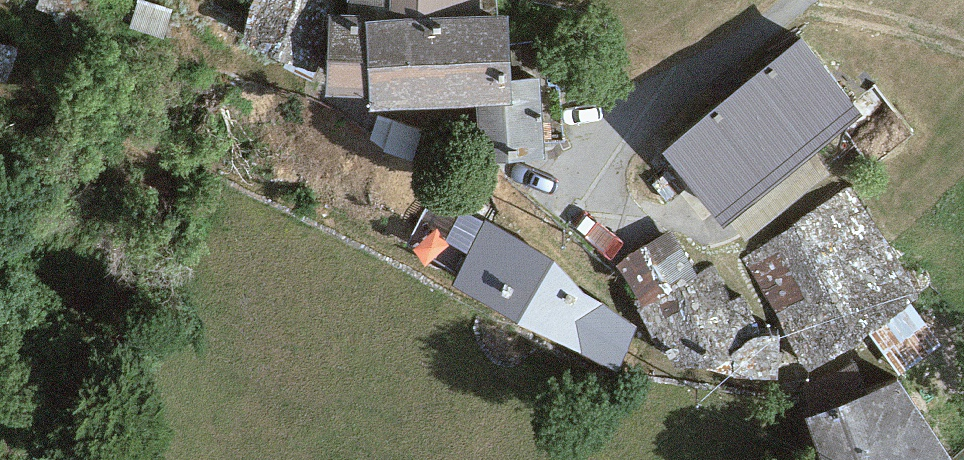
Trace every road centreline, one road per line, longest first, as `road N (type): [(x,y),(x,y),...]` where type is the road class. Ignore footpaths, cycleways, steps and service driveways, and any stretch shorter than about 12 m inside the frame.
road 1 (unclassified): [(606,155),(800,0)]

